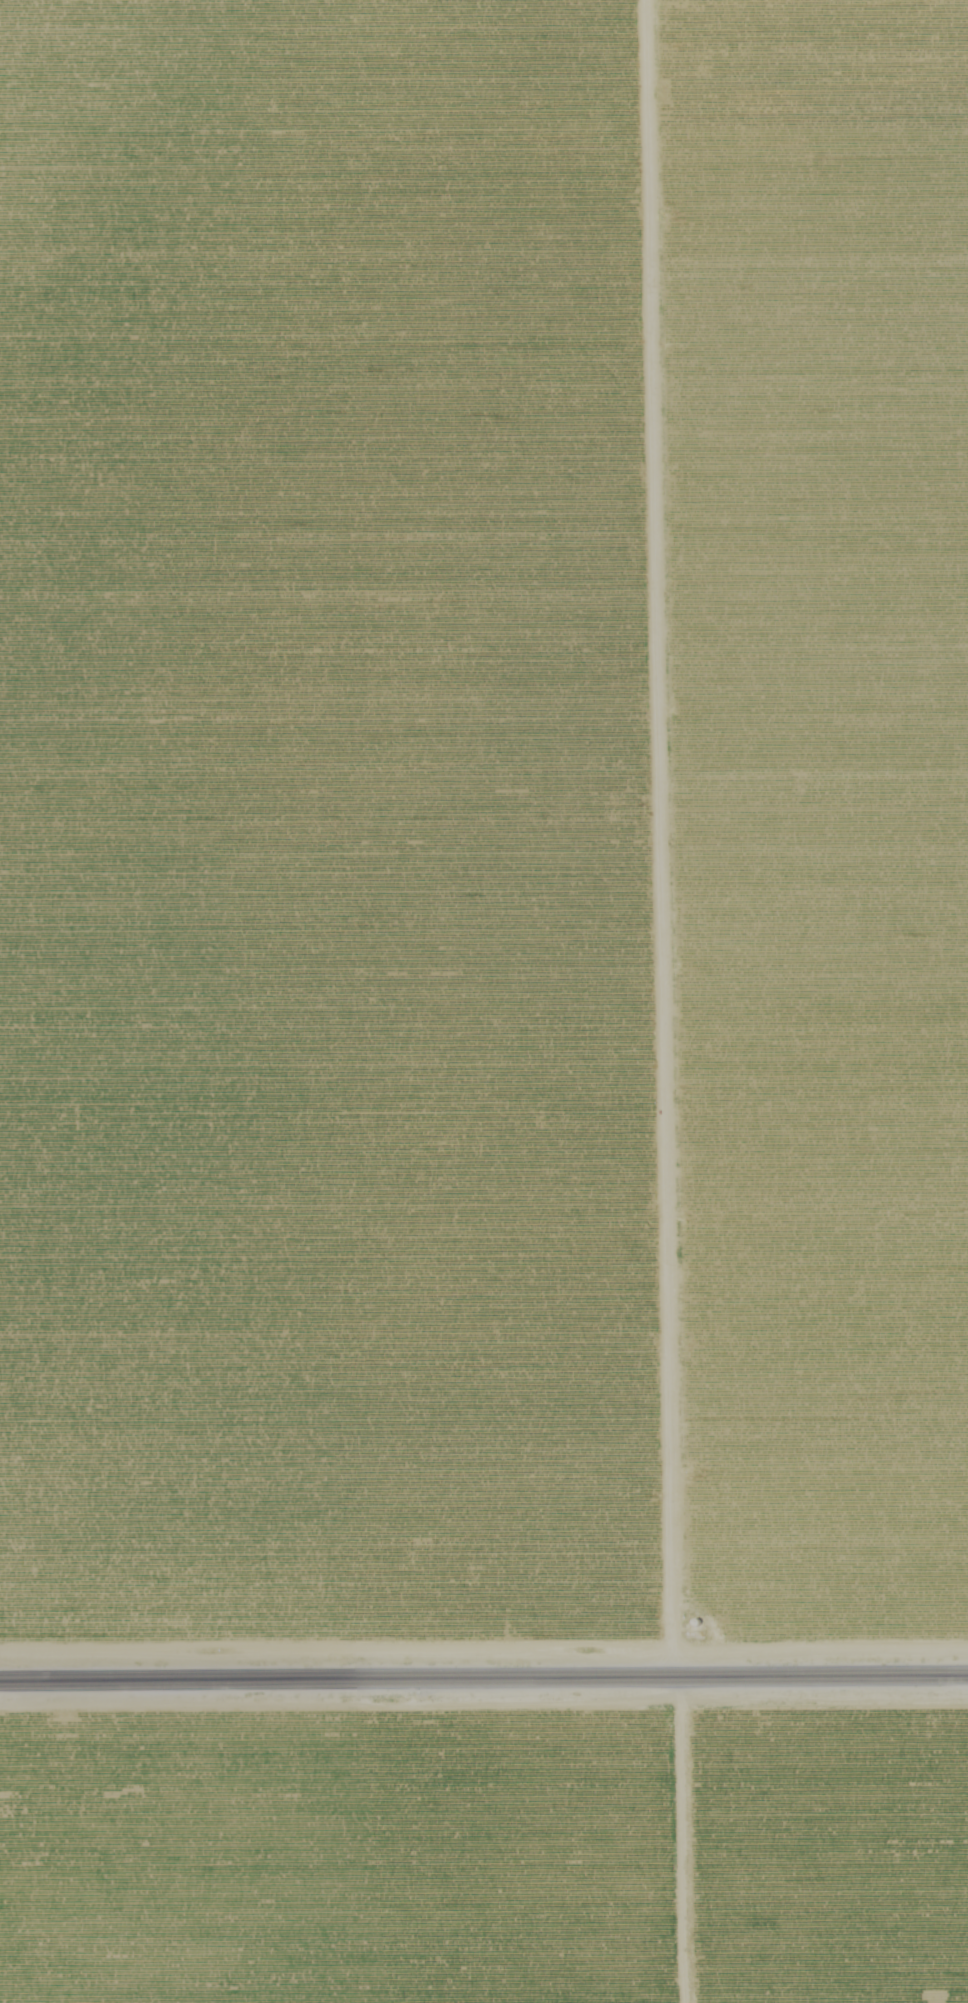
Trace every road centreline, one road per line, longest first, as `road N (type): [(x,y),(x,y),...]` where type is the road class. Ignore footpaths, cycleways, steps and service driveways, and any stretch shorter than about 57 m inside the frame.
road 1 (tertiary): [(967,1677),(0,1683)]

